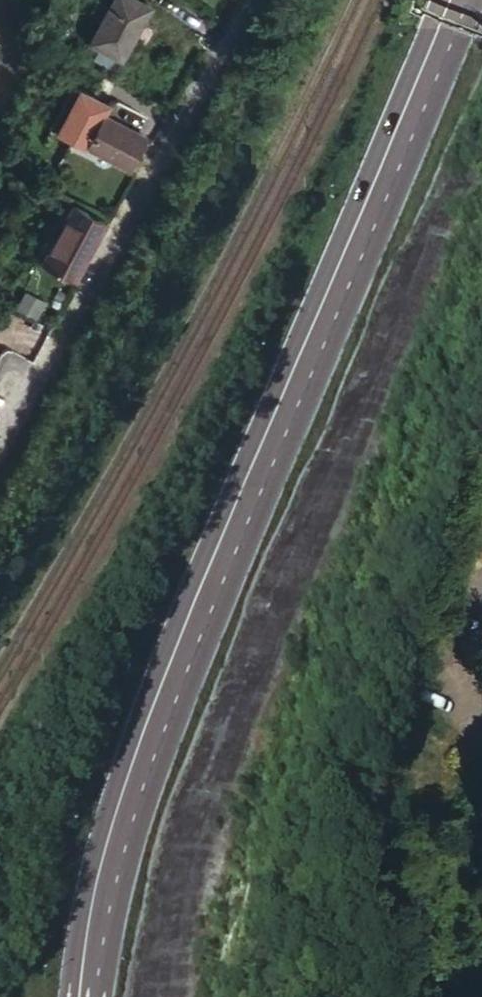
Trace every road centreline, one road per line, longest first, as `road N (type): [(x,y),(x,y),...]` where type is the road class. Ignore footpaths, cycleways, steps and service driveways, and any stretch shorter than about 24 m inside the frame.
road 1 (primary): [(452,0),(129,778),(93,919),(83,996)]
road 2 (residential): [(247,0),(0,448)]

